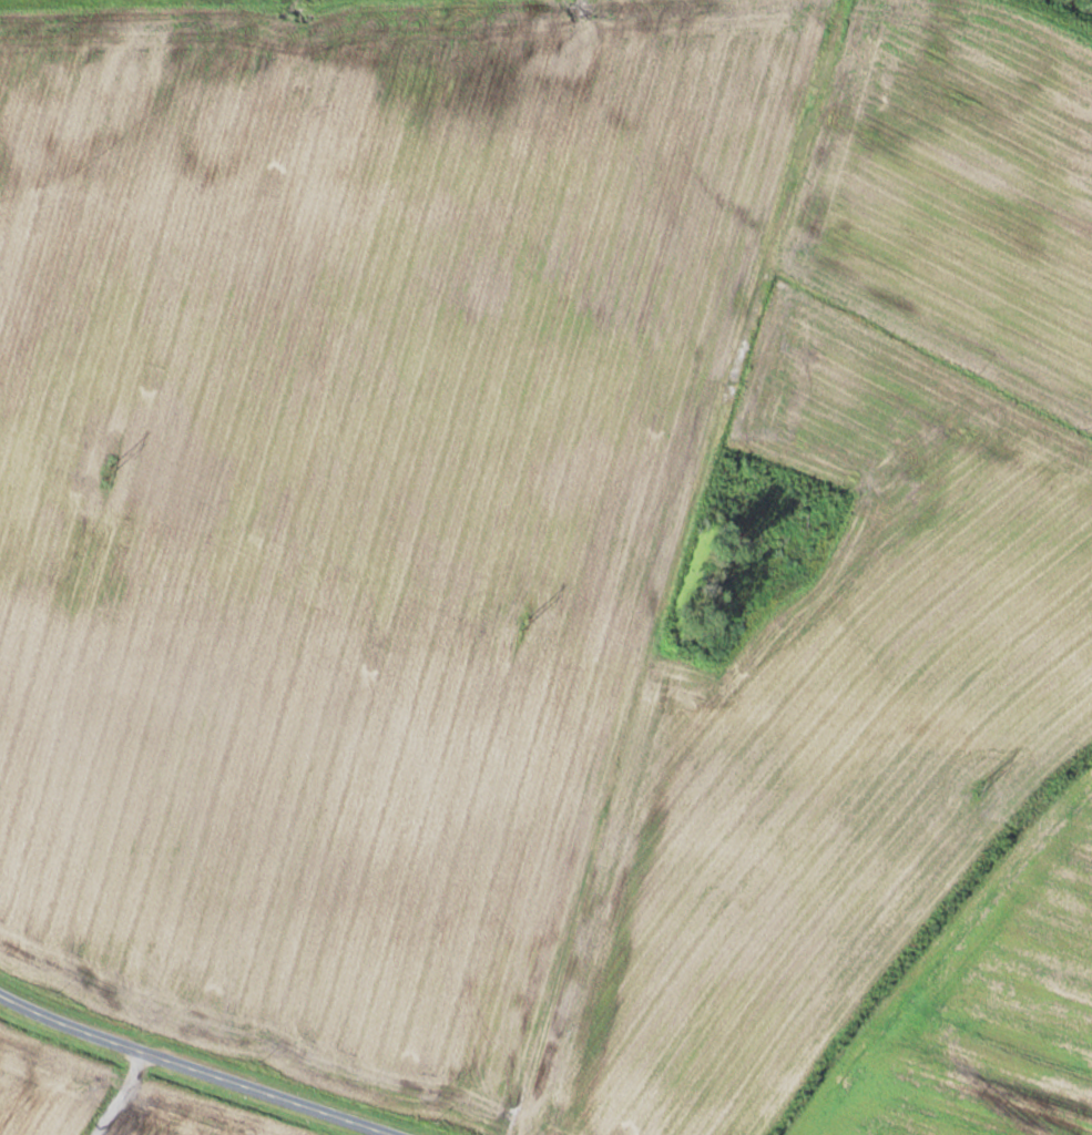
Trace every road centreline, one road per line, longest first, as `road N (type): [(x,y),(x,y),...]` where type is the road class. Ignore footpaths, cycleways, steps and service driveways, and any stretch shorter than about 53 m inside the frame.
road 1 (residential): [(0,988),(94,1029),(410,1134)]

